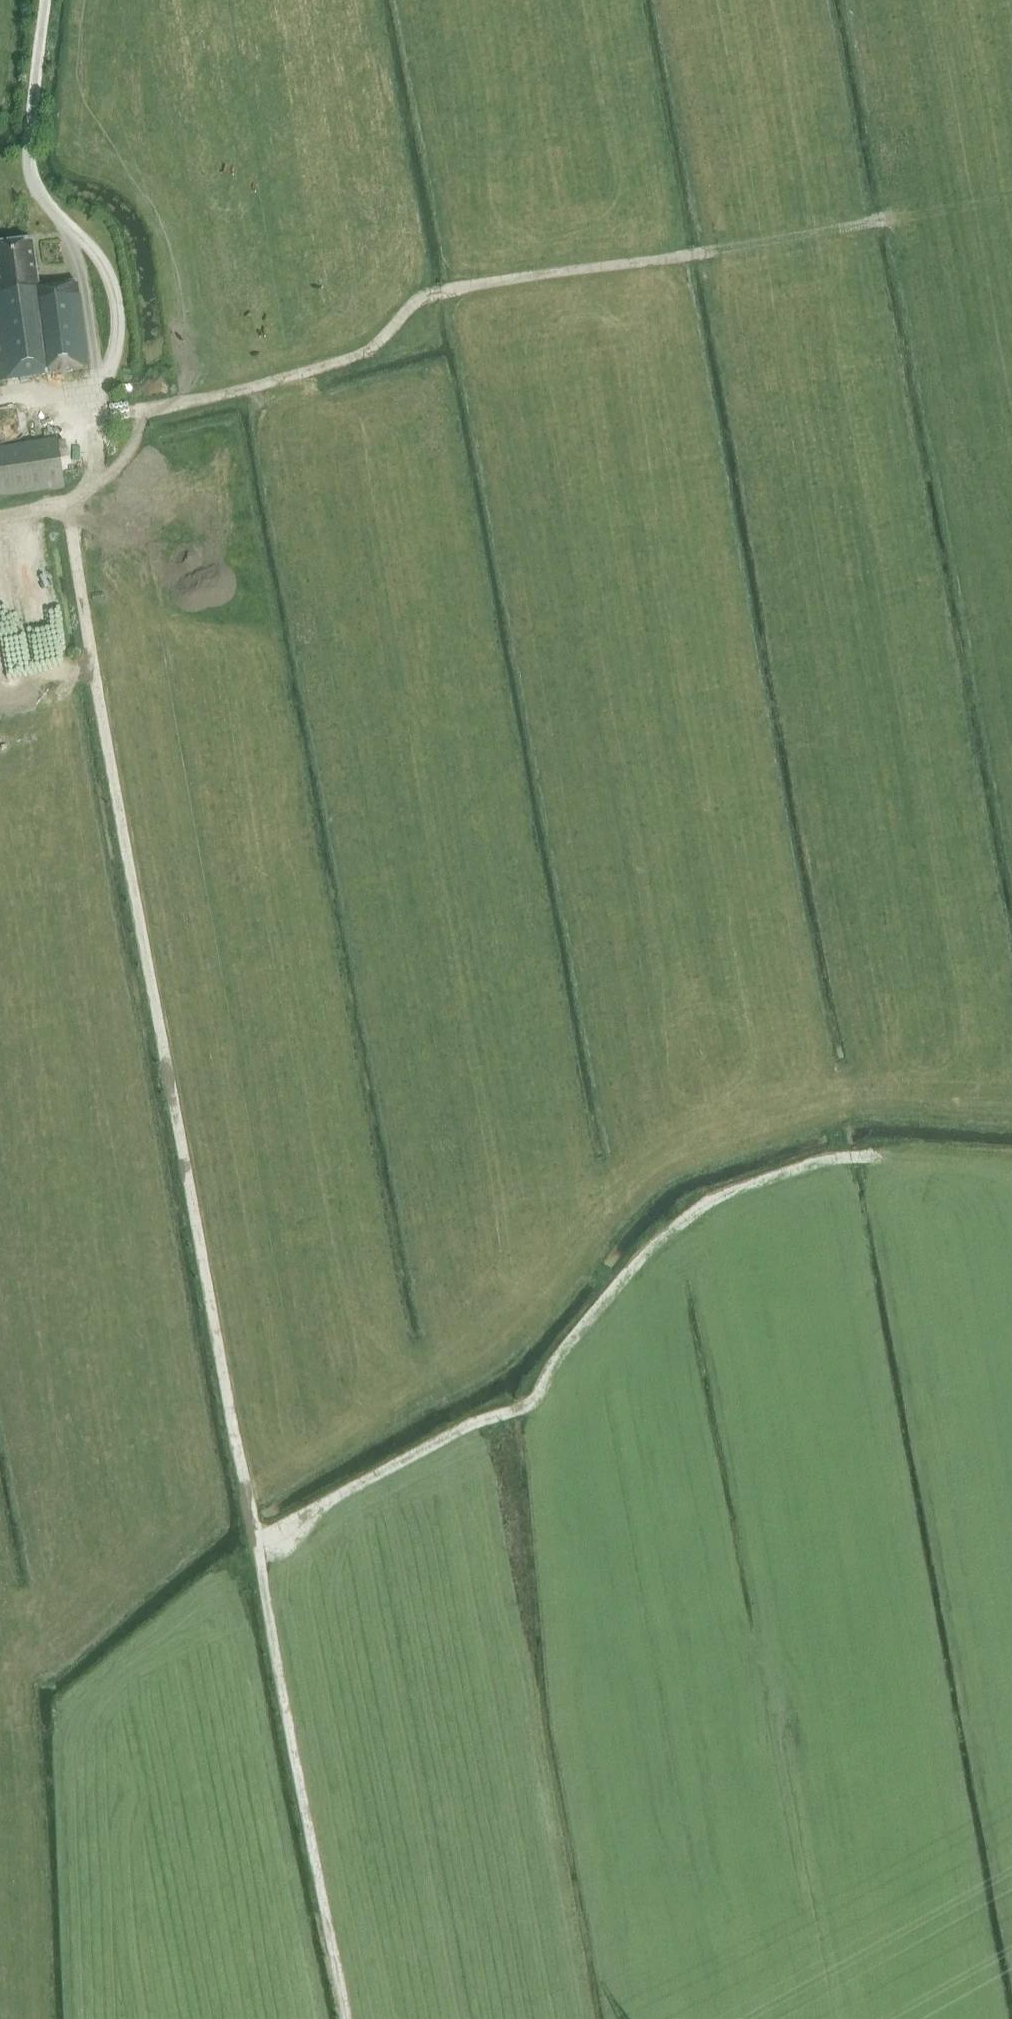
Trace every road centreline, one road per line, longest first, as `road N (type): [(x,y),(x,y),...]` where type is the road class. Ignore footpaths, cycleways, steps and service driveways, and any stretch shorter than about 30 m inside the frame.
road 1 (unclassified): [(30,147),(49,0)]

